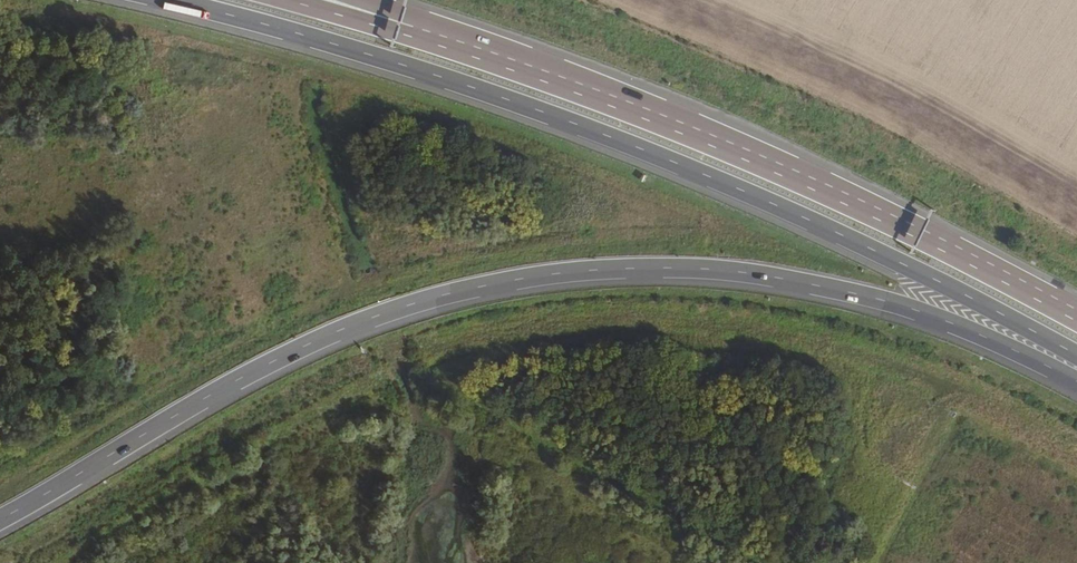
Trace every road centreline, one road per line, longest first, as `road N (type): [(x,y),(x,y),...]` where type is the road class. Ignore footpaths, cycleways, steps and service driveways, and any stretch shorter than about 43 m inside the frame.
road 1 (motorway): [(0,521),(217,392),(334,334),(452,294),(561,274),(724,272),(824,288),(929,316),(1076,382)]
road 2 (motorway): [(162,0),(392,62),(673,163),(903,265),(1076,362)]
road 3 (motorway): [(1076,316),(757,158),(496,58)]
road 4 (motorway): [(496,58),(288,0)]
road 5 (motorway): [(496,58),(354,0)]

